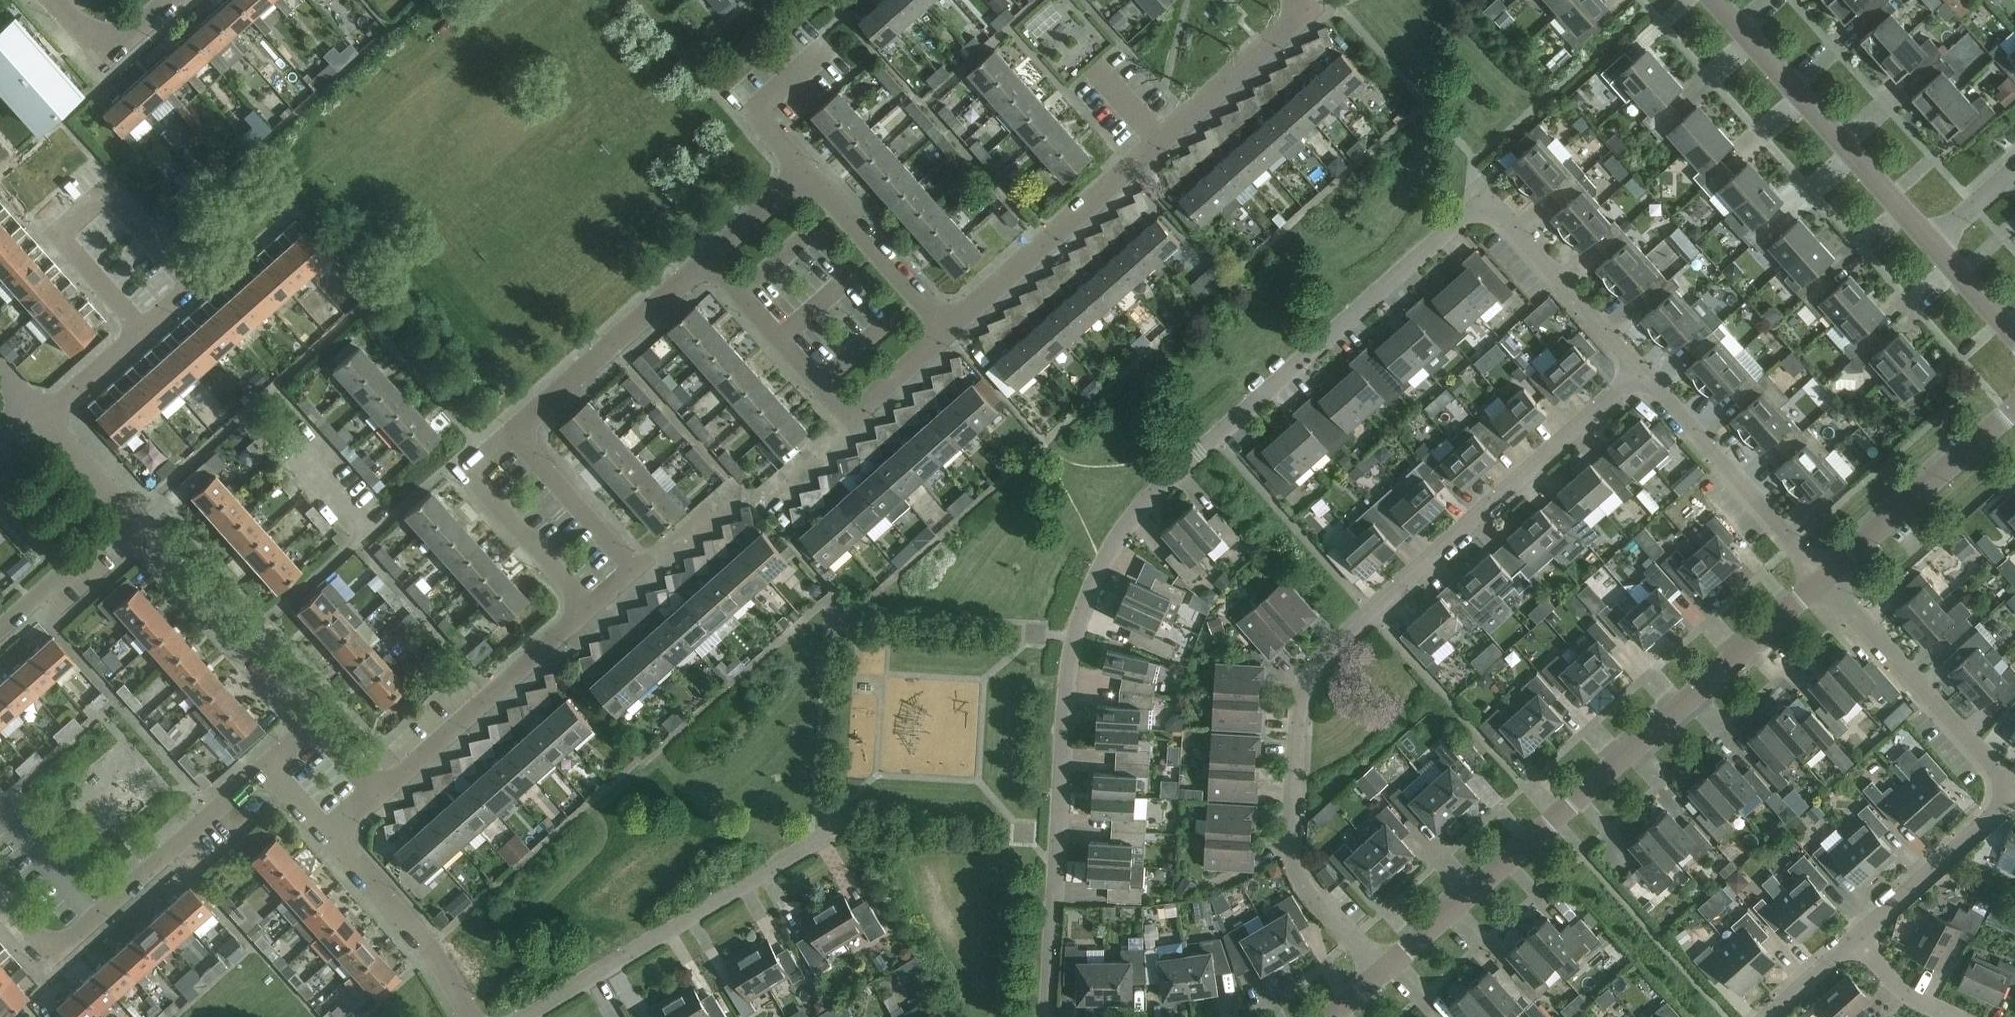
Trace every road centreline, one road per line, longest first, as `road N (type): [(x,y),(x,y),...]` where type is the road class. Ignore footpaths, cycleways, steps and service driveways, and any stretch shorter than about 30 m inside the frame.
road 1 (residential): [(1642,372),(1480,201),(1125,524),(1075,637),(1048,1016)]
road 2 (residential): [(1375,980),(1327,921),(1299,866),(1297,778),(1320,669),(1642,372)]
road 3 (residential): [(1827,582),(1375,980)]
road 4 (residential): [(950,331),(1305,10),(1297,0)]
road 5 (residential): [(266,766),(53,954),(0,894)]
road 6 (residential): [(527,1016),(827,833)]
road 7 (residential): [(708,259),(854,420),(950,331)]
road 8 (tertiary): [(1928,244),(1716,0)]
road 9 (residential): [(374,793),(592,610)]
road 10 (residential): [(1827,582),(1642,372)]
road 11 (residential): [(313,724),(128,515)]
road 12 (residential): [(2006,791),(1827,582)]
road 13 (residential): [(140,329),(193,283),(109,188),(57,234)]
road 14 (residential): [(511,437),(708,259)]
road 15 (residential): [(1827,582),(2014,413)]
road 16 (residential): [(592,610),(638,571),(511,437)]
road 17 (residential): [(592,610),(465,476),(511,437)]
road 18 (residential): [(470,1016),(418,940),(331,838)]
road 19 (residential): [(1848,942),(2006,791)]
road 20 (residential): [(950,331),(807,173)]
road 21 (residential): [(174,0),(104,60),(52,0)]
road 22 (residential): [(0,629),(128,515)]
road 23 (residential): [(807,173),(757,111),(773,84),(818,46)]
road 24 (residential): [(128,515),(38,410)]
road 25 (residential): [(708,259),(807,173)]
road 26 (residential): [(38,410),(60,400),(140,329)]
road 27 (tertiary): [(2014,342),(1928,244)]
road 28 (residential): [(57,234),(140,329)]

